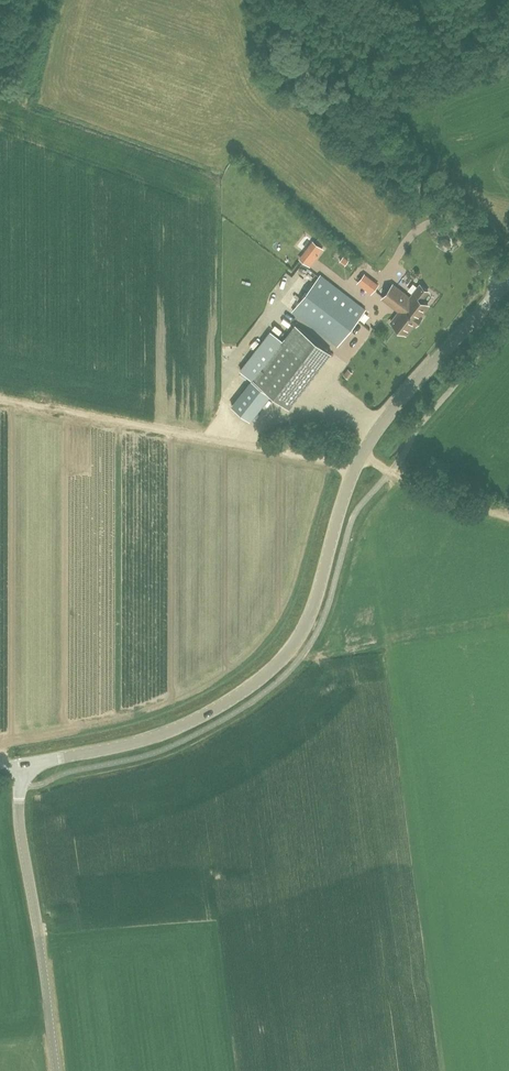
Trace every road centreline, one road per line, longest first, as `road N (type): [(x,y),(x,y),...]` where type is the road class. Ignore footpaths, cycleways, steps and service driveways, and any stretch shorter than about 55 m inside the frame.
road 1 (tertiary): [(20,766),(177,730),(275,669),(307,623),(350,483),(372,439),(508,284)]
road 2 (unclassified): [(508,284),(296,68),(271,0)]
road 3 (tertiary): [(56,1070),(19,826),(20,766)]
road 4 (track): [(251,446),(0,399)]

